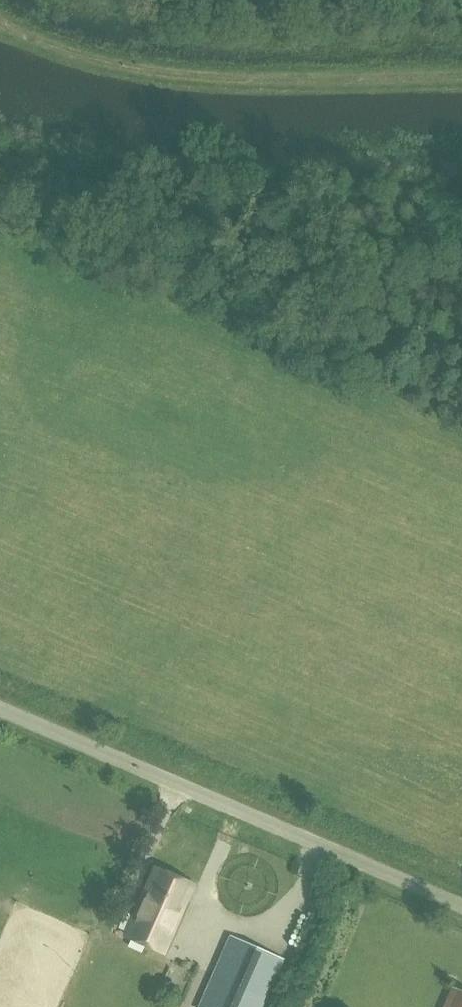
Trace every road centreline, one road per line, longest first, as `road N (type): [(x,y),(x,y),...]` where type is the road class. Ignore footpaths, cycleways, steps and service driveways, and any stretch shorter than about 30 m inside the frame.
road 1 (unclassified): [(461,909),(0,708)]
road 2 (track): [(461,78),(207,79),(90,57),(0,17)]

